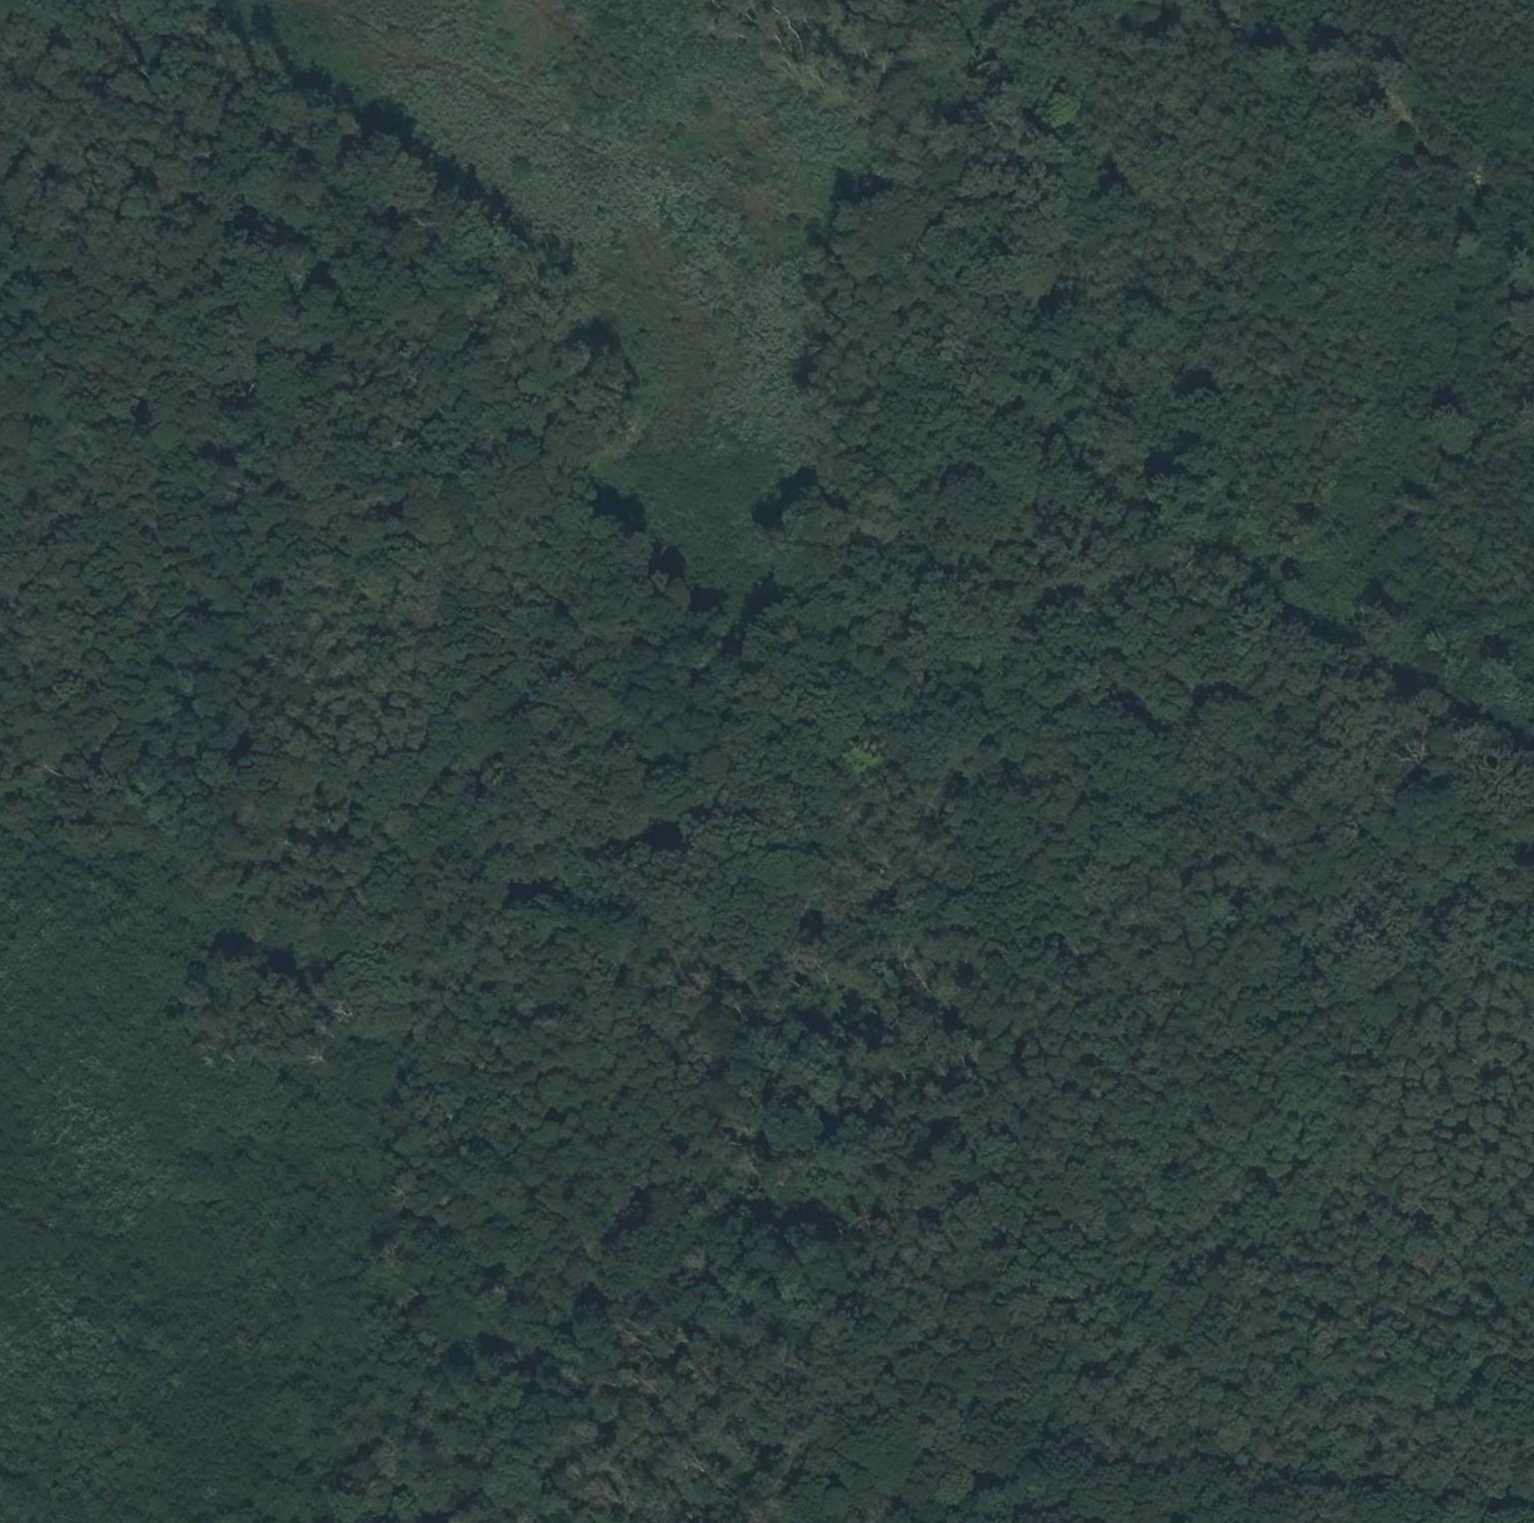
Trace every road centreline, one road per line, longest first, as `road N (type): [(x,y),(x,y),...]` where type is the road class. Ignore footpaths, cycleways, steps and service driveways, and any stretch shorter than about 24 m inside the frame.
road 1 (track): [(1070,0),(992,396),(815,544),(754,659),(666,1050),(527,1367),(476,1522)]

